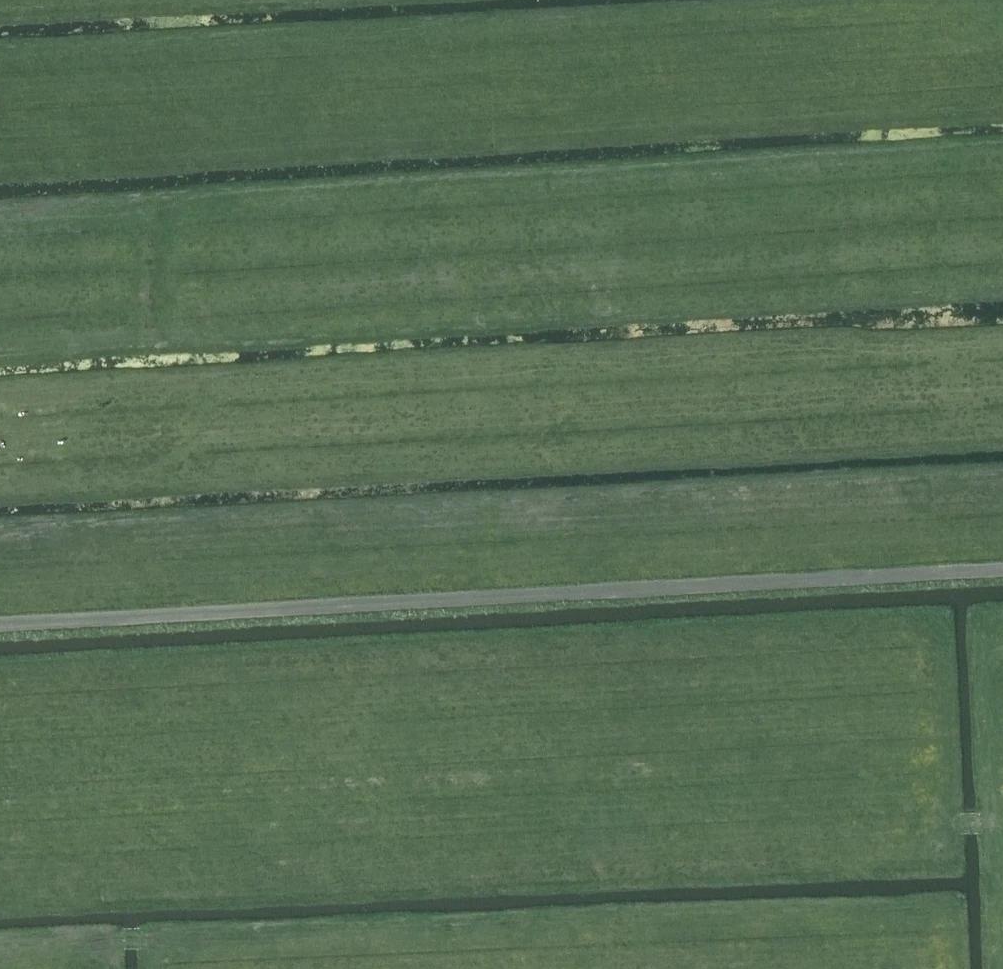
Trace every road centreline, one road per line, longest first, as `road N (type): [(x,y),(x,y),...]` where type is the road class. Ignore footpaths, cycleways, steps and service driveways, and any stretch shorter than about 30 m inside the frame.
road 1 (track): [(0,624),(1002,568)]

